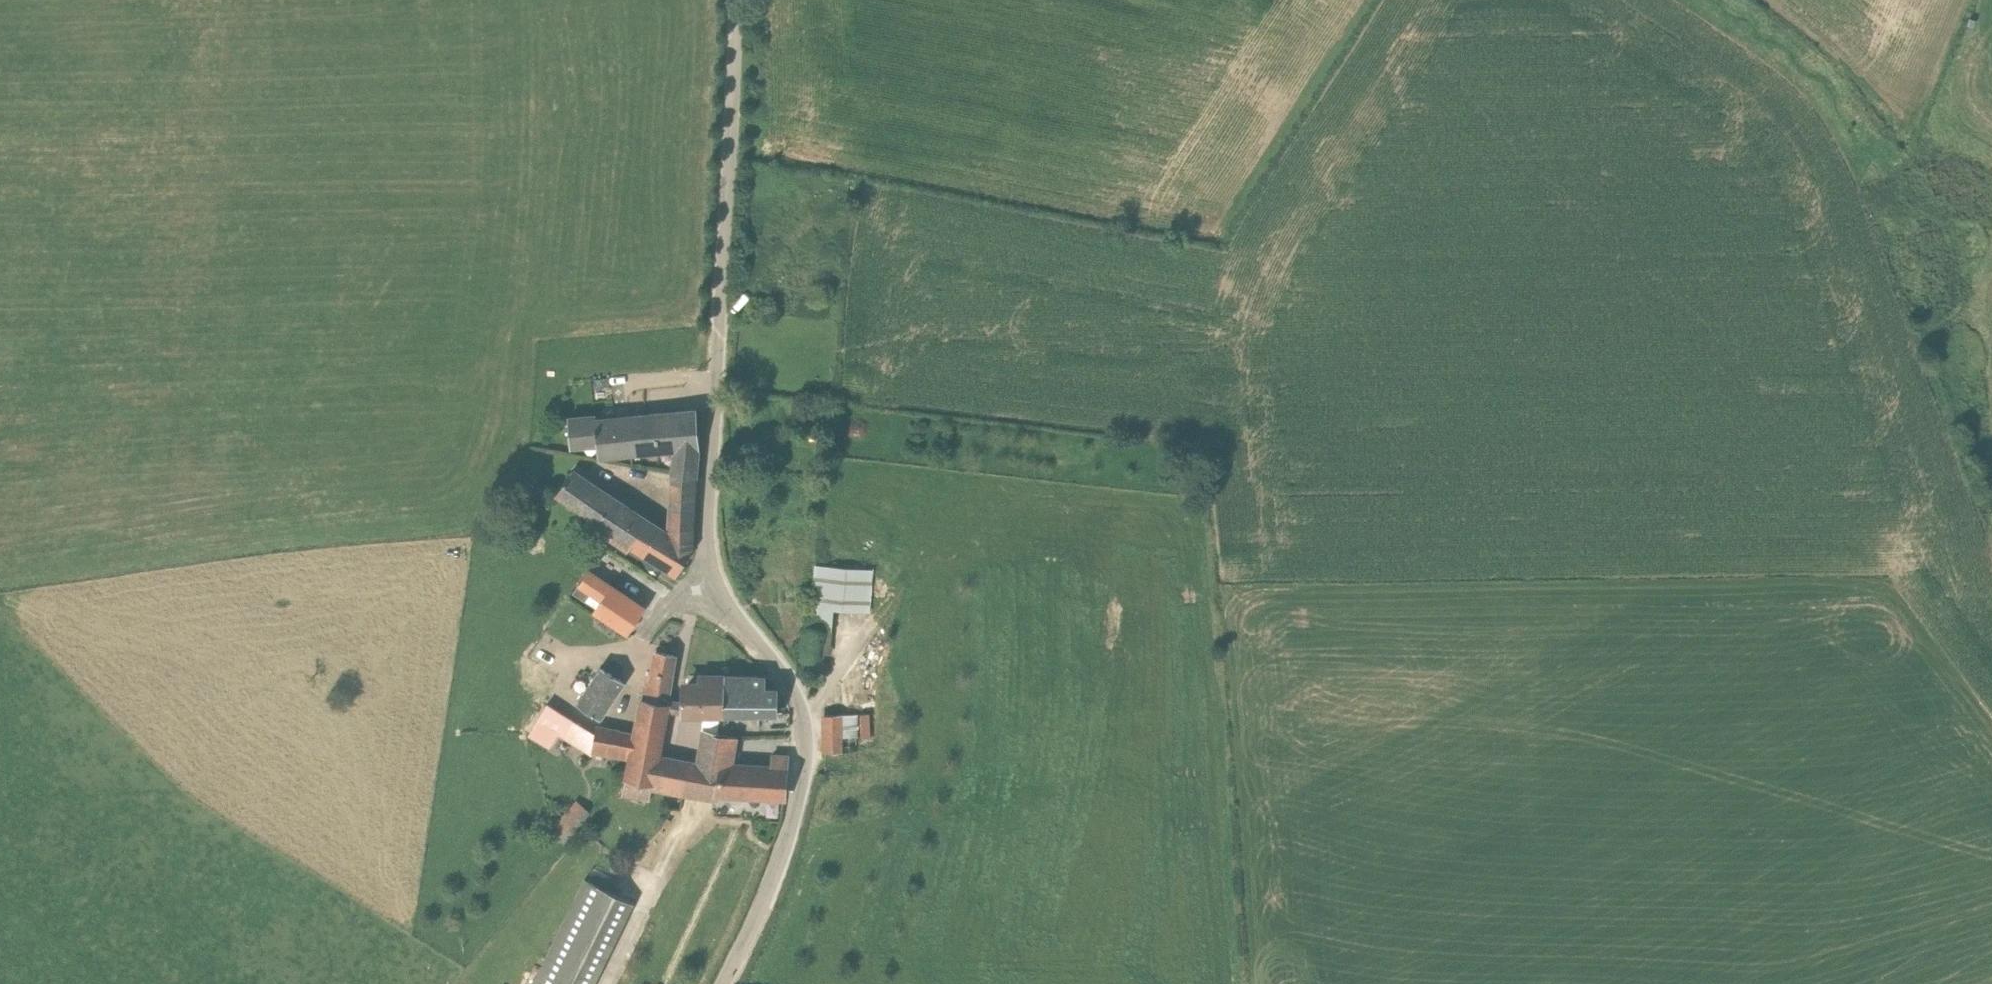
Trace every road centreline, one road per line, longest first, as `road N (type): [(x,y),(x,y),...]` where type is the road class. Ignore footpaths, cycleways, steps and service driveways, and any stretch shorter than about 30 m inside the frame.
road 1 (unclassified): [(723,983),(785,848),(805,763),(794,690),(722,600),(707,543),(734,0)]

